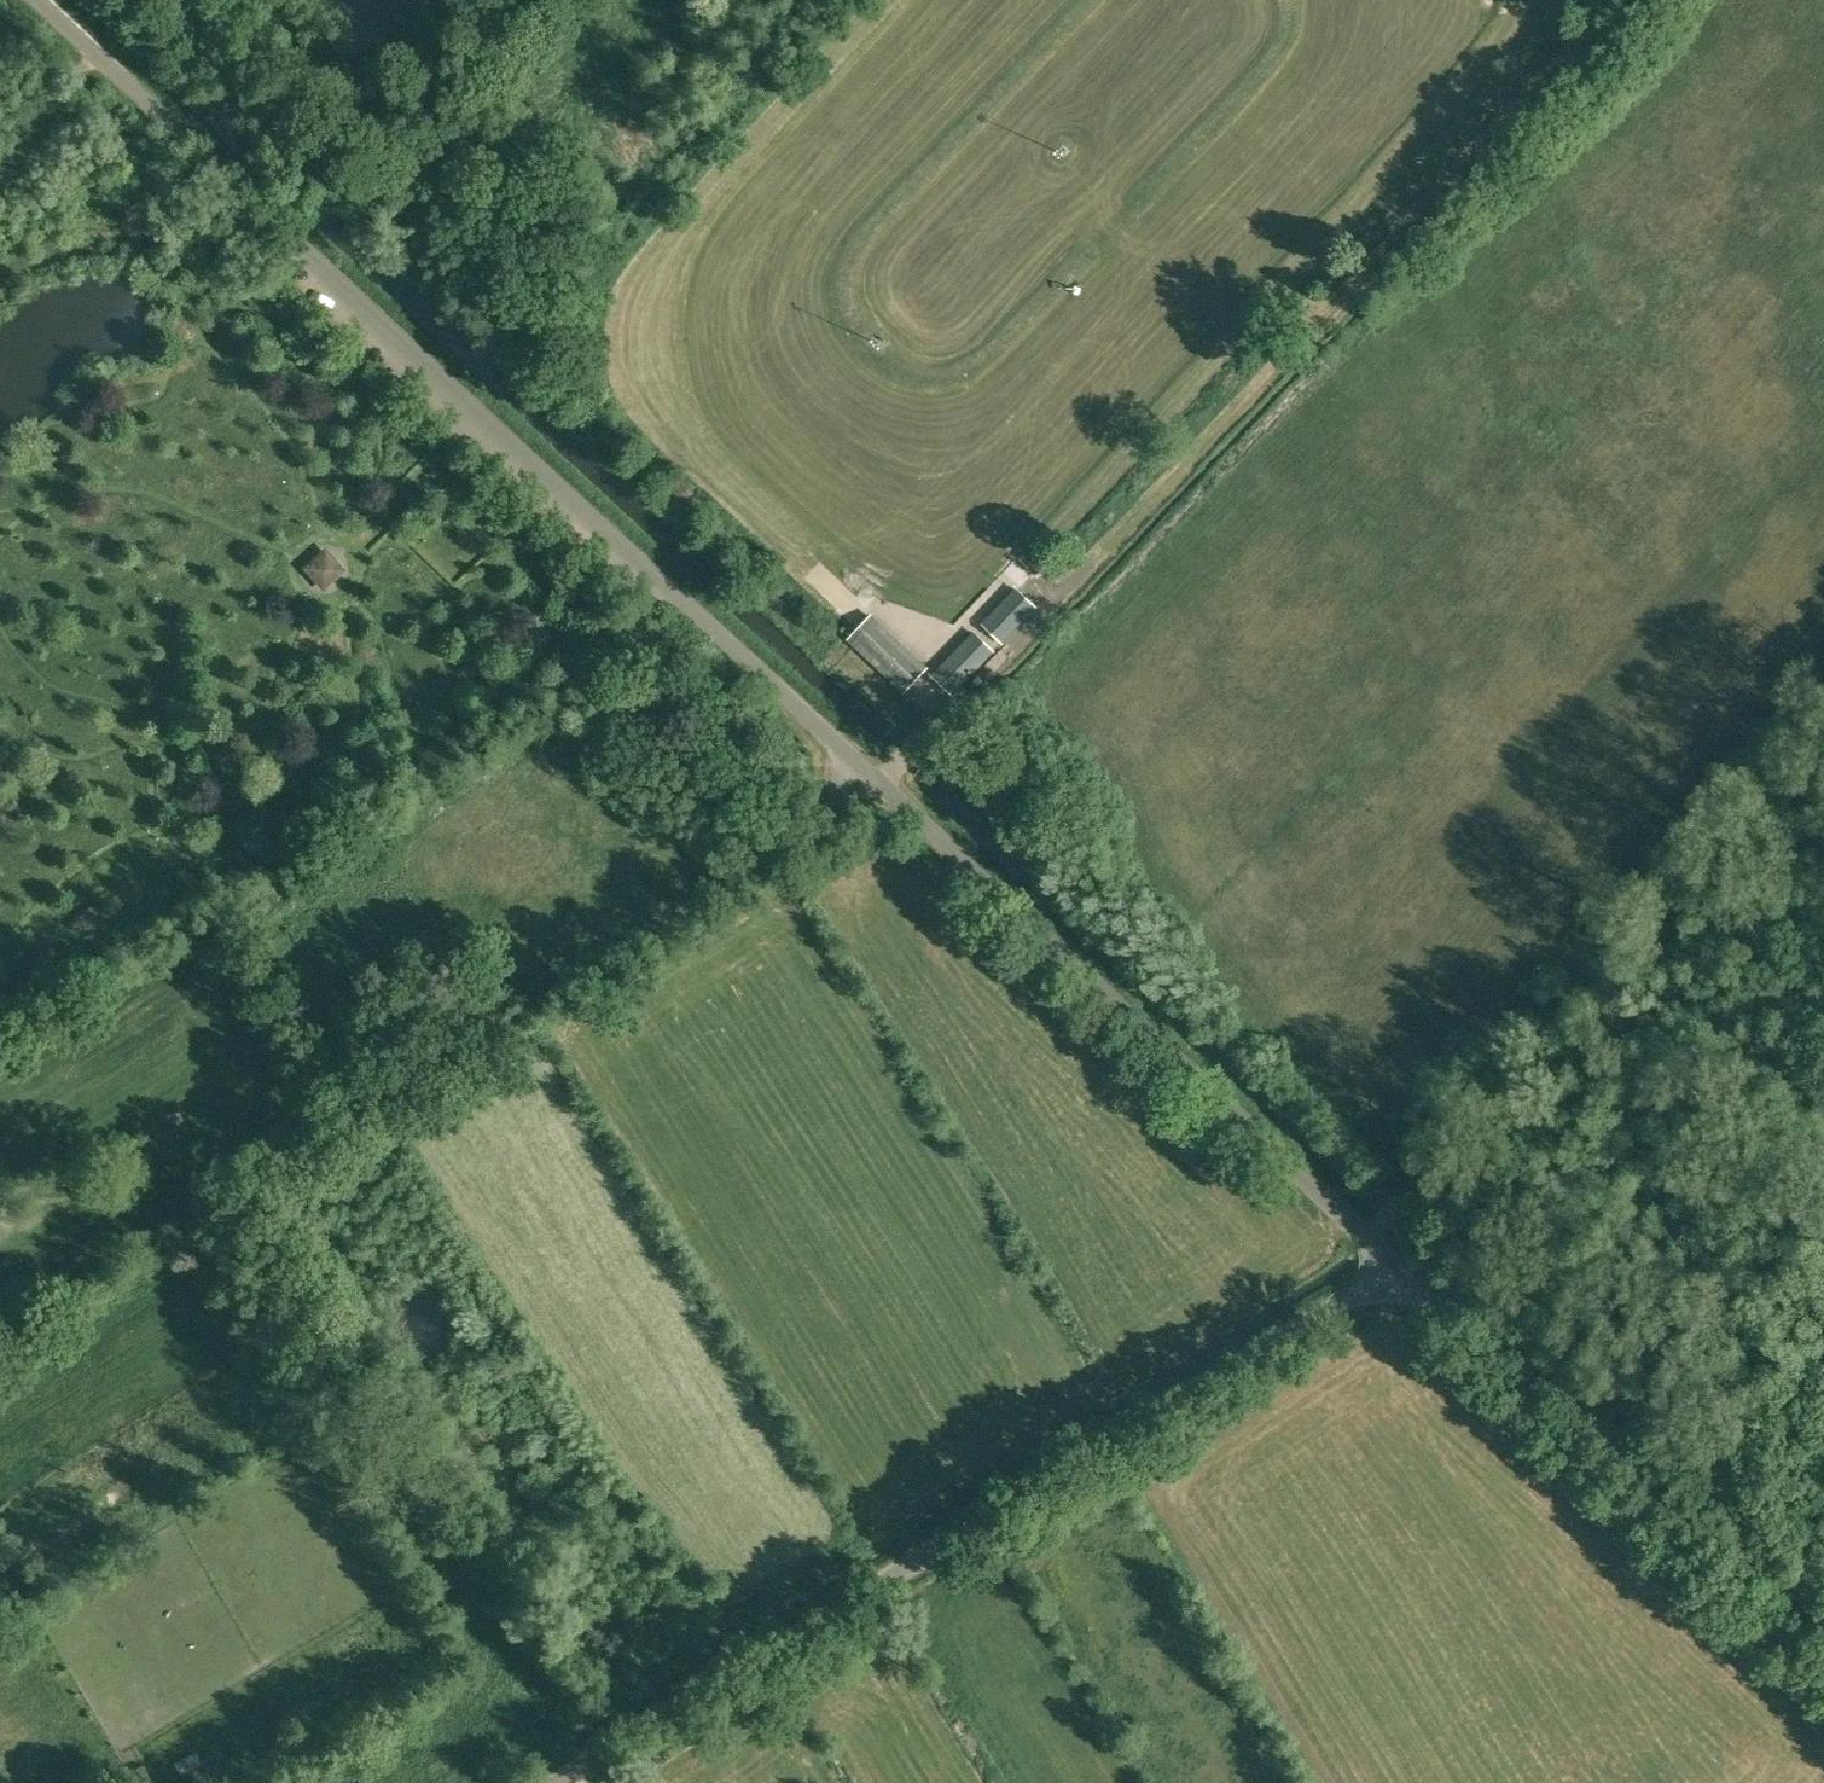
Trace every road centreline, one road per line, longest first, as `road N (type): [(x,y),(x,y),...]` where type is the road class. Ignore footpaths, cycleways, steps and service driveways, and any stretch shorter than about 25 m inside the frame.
road 1 (unclassified): [(1397,1273),(45,0)]
road 2 (unclassified): [(552,1782),(1397,1273)]
road 3 (unclassified): [(1823,1662),(1464,1325),(1397,1273)]

